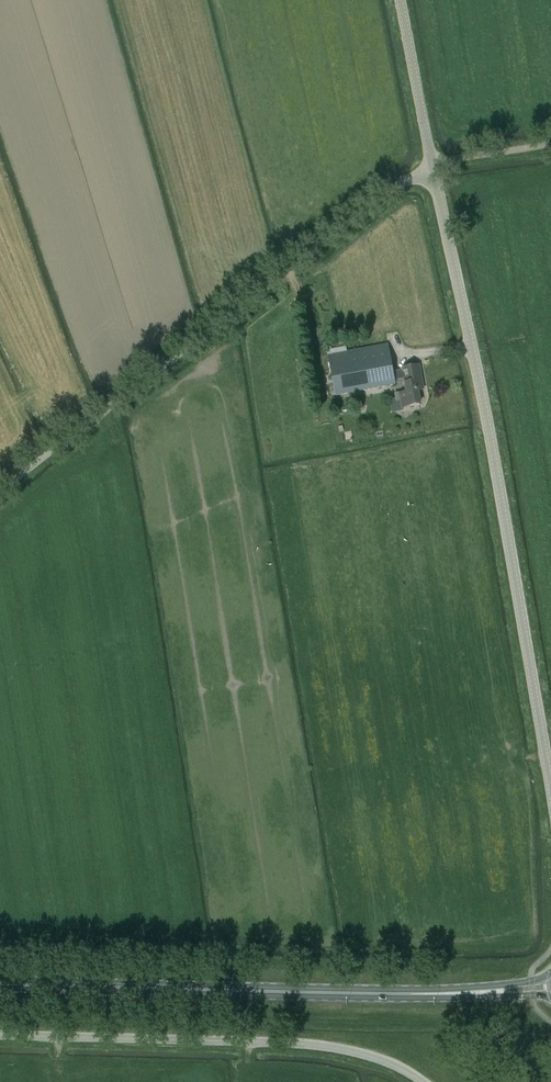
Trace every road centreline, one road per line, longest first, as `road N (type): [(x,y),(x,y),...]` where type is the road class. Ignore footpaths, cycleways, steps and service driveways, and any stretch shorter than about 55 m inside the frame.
road 1 (unclassified): [(550,788),(494,457),(432,164)]
road 2 (unclassified): [(0,495),(432,164)]
road 3 (primary): [(464,992),(0,984)]
road 4 (unclassified): [(0,1035),(314,1045),(392,1064),(420,1081)]
road 5 (unclassified): [(432,164),(402,0)]
road 6 (unclassified): [(432,164),(550,143)]

